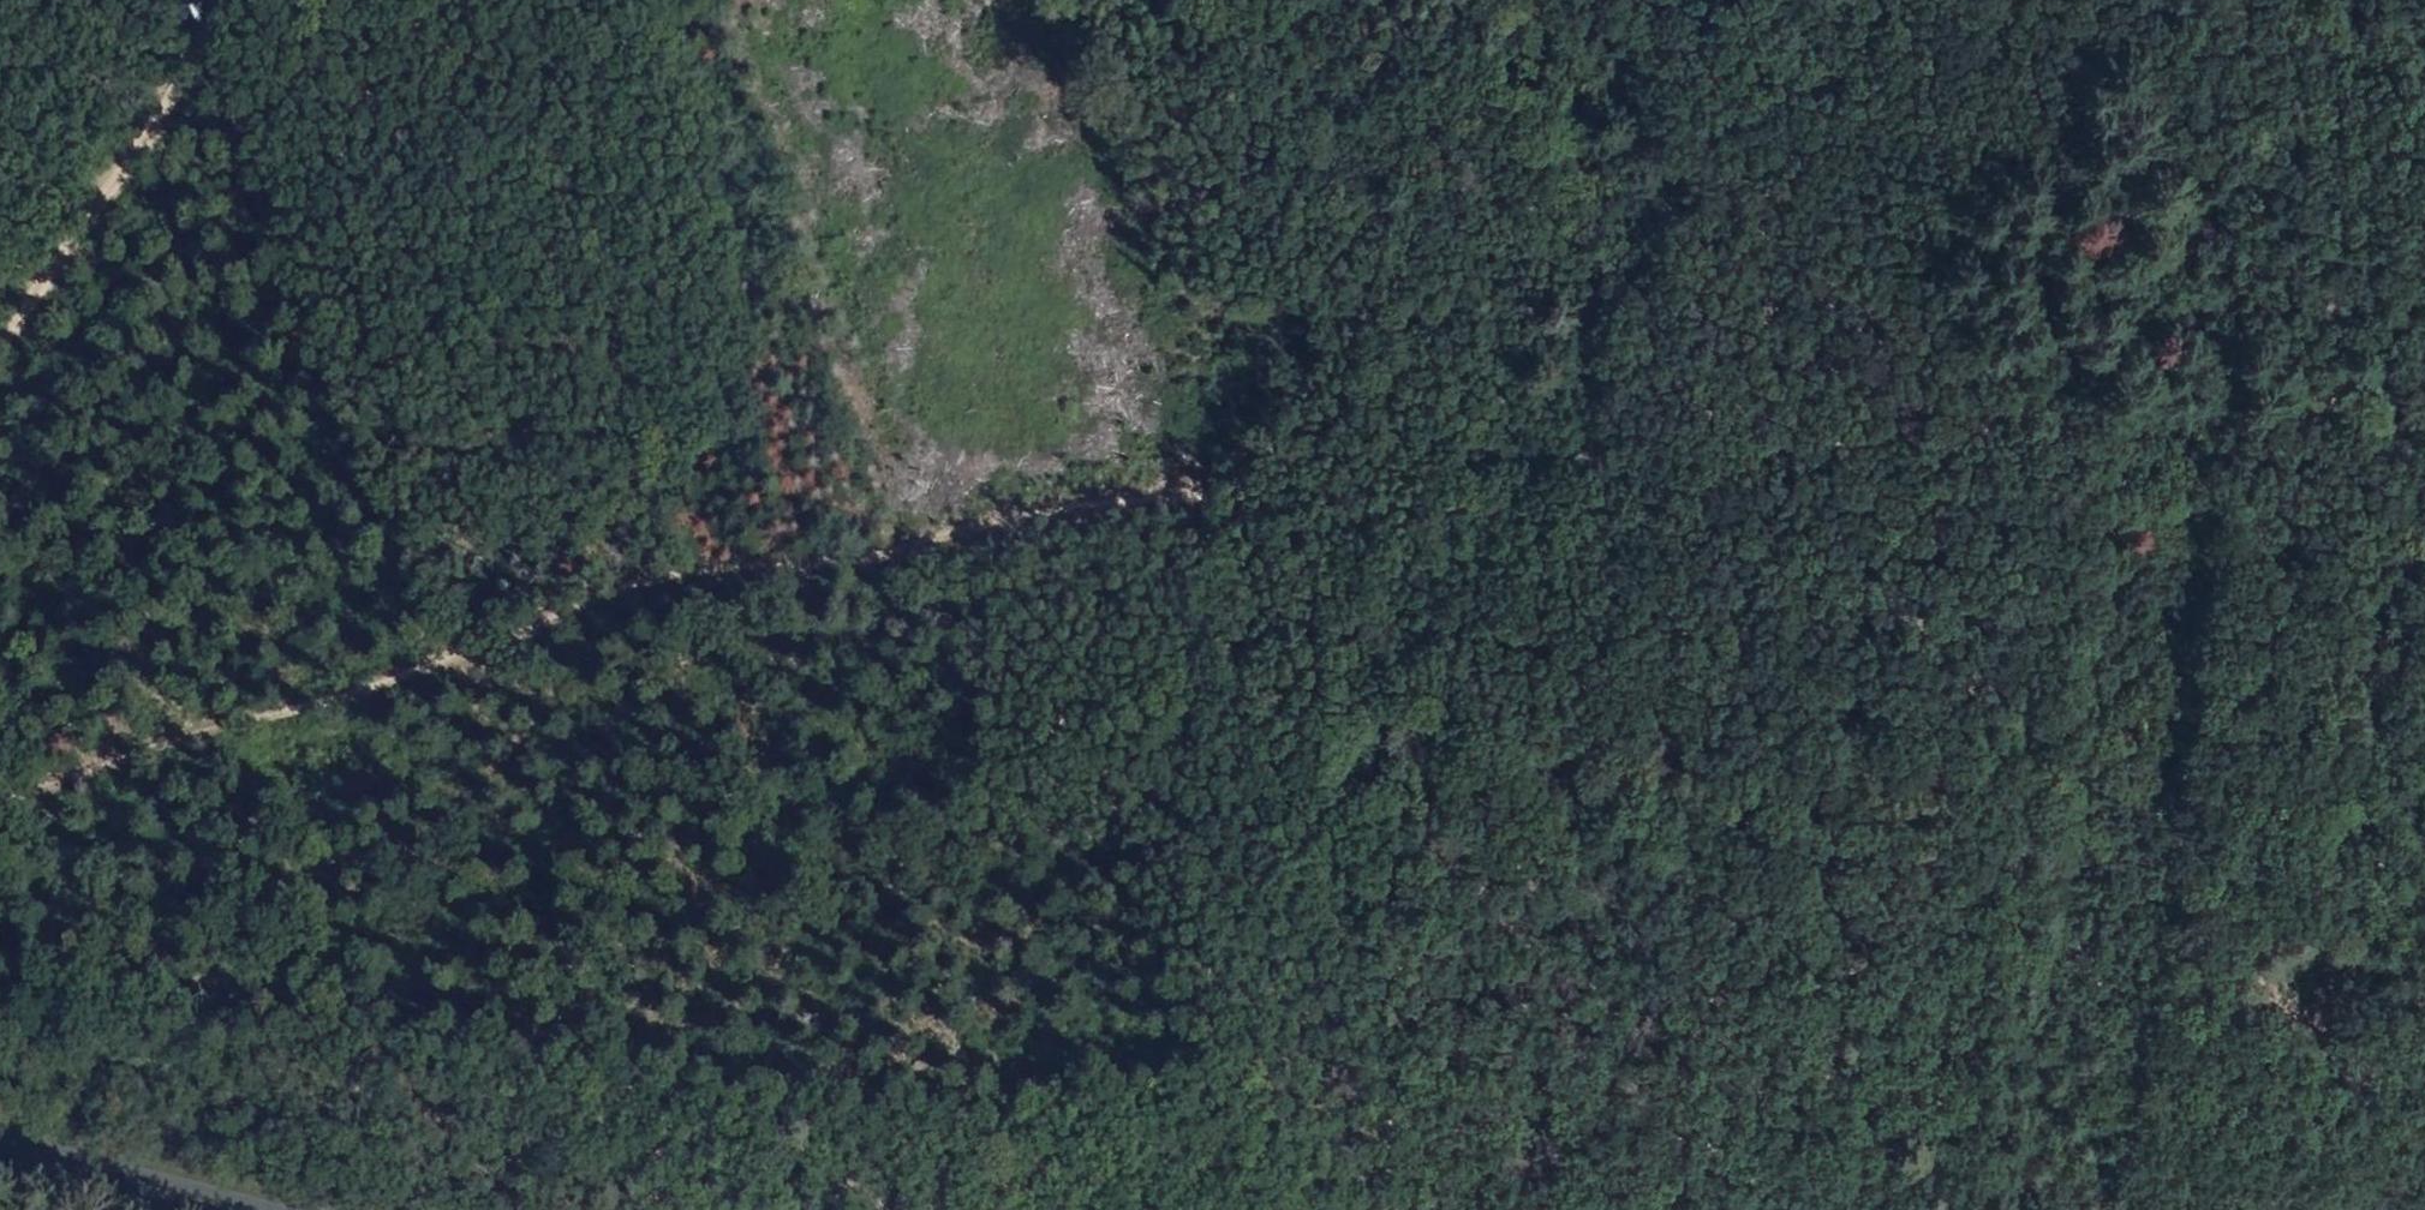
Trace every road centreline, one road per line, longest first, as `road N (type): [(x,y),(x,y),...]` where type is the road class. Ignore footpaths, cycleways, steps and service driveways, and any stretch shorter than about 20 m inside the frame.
road 1 (track): [(0,352),(242,0)]
road 2 (tertiary): [(239,1209),(0,1141)]

